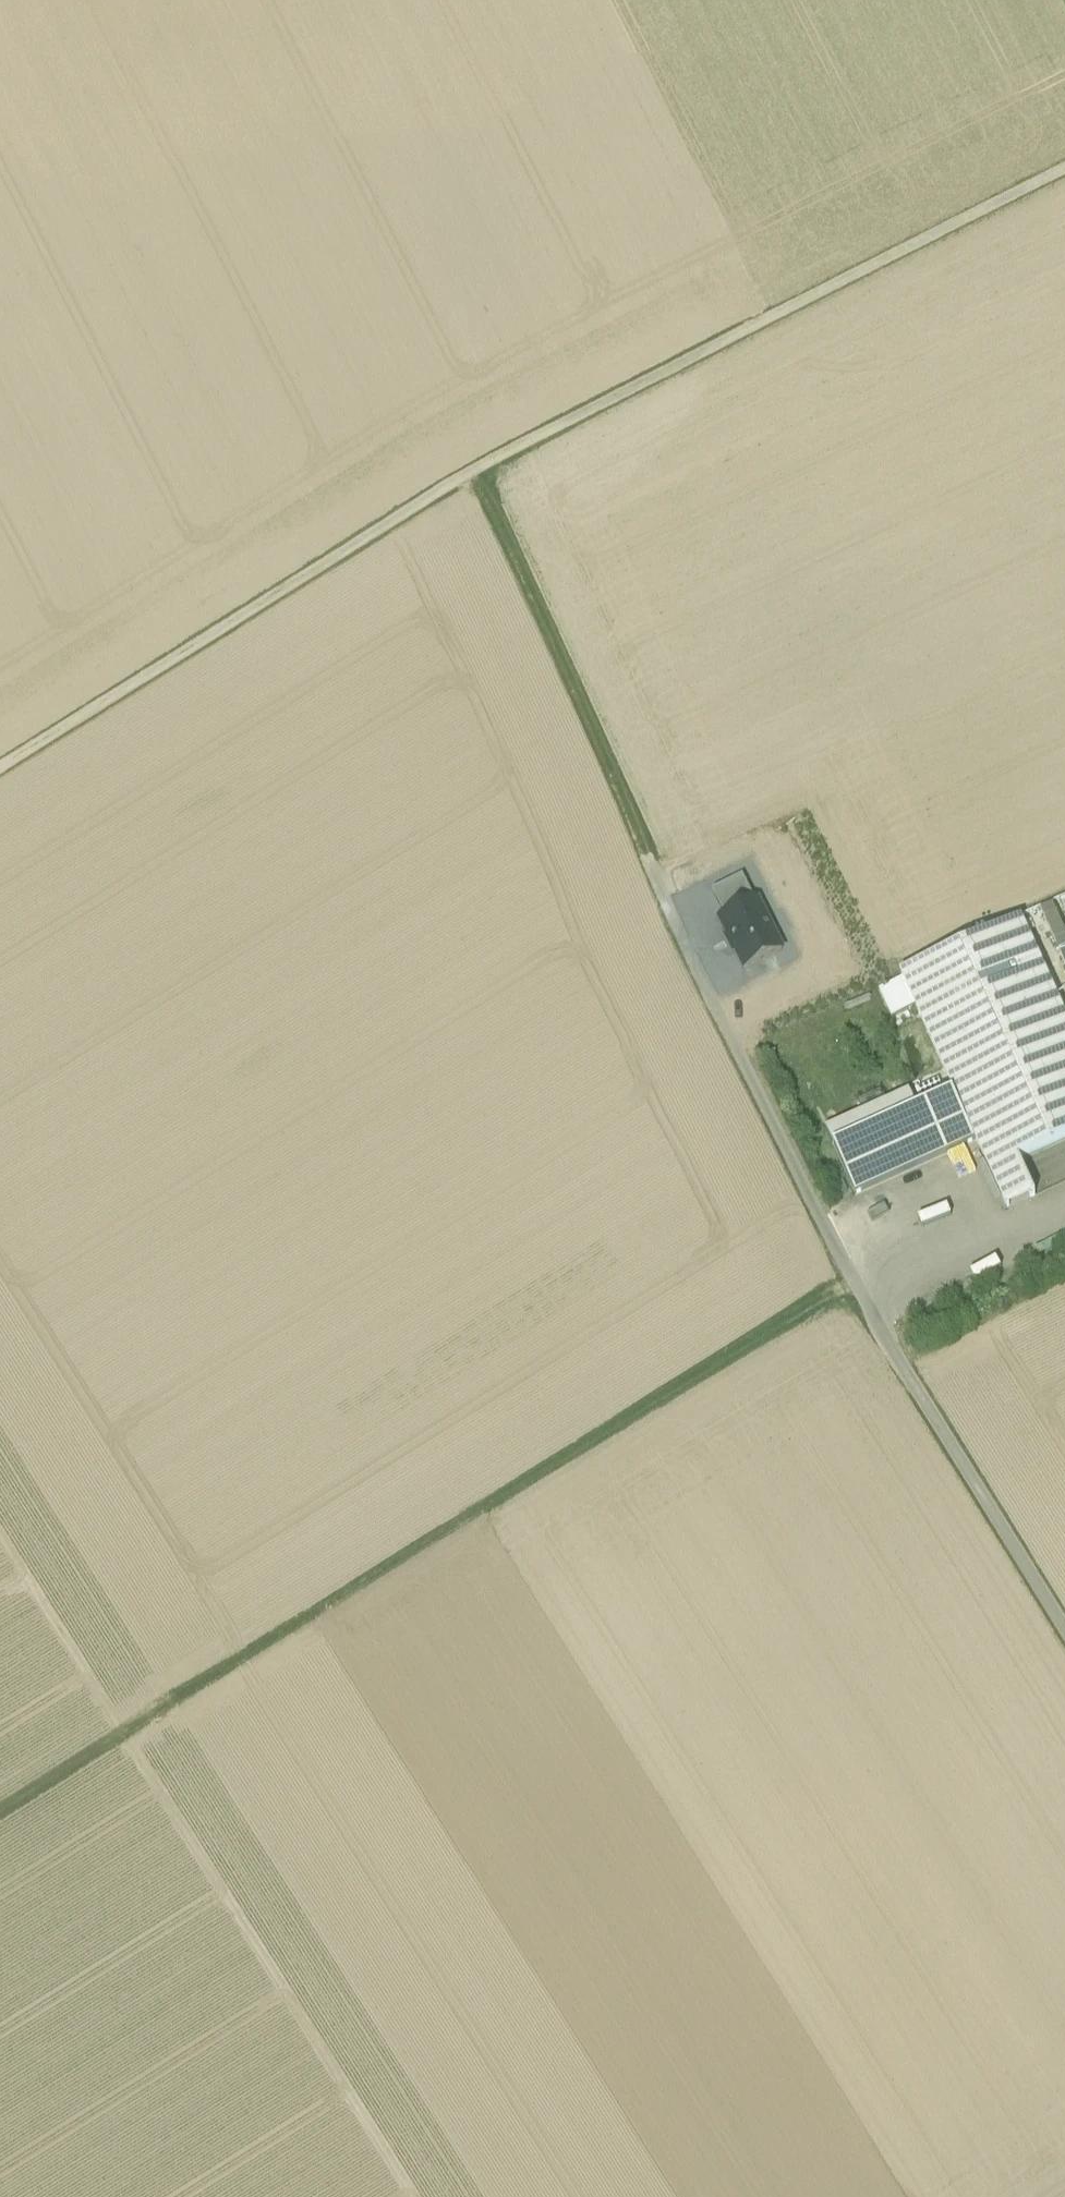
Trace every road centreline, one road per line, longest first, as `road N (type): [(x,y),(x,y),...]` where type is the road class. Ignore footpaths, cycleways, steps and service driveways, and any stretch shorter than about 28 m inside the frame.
road 1 (track): [(0,768),(482,465),(1064,170)]
road 2 (track): [(850,1278),(0,1811)]

